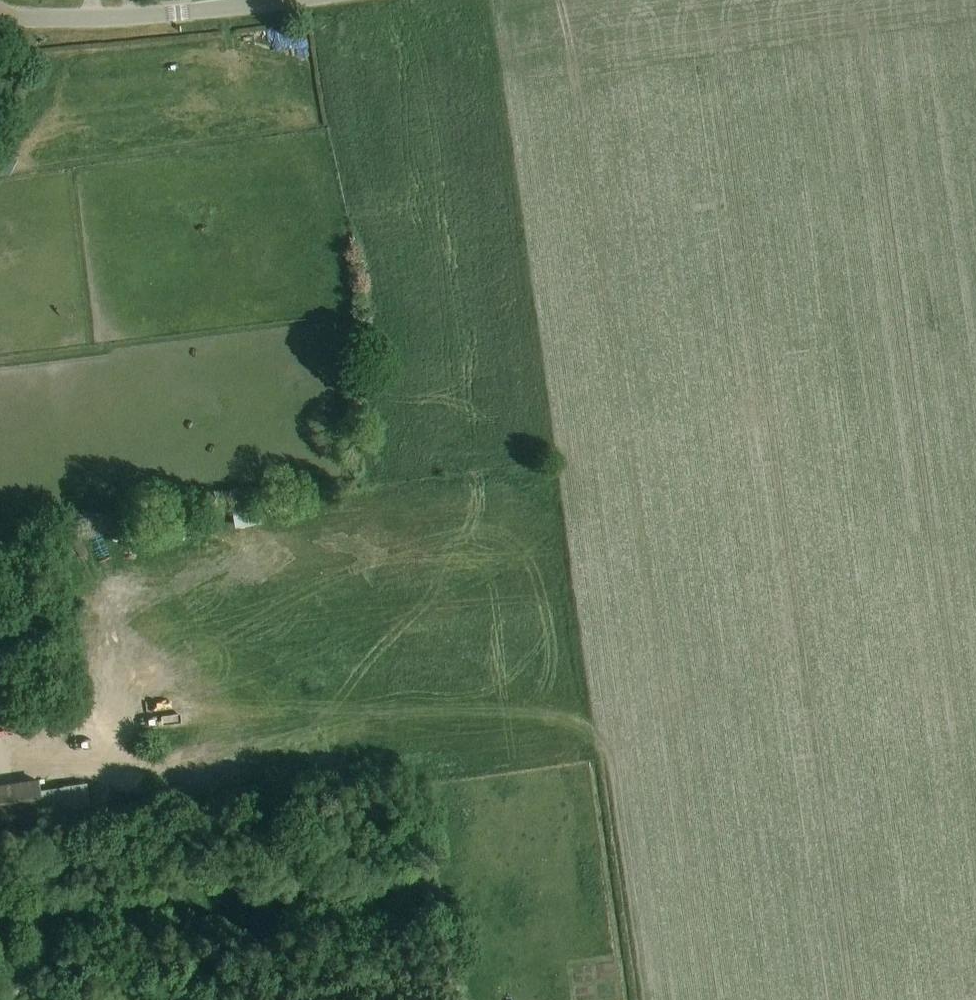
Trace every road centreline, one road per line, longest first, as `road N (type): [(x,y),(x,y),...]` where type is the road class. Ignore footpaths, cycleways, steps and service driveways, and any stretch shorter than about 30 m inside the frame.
road 1 (tertiary): [(0,17),(147,16),(281,0)]

